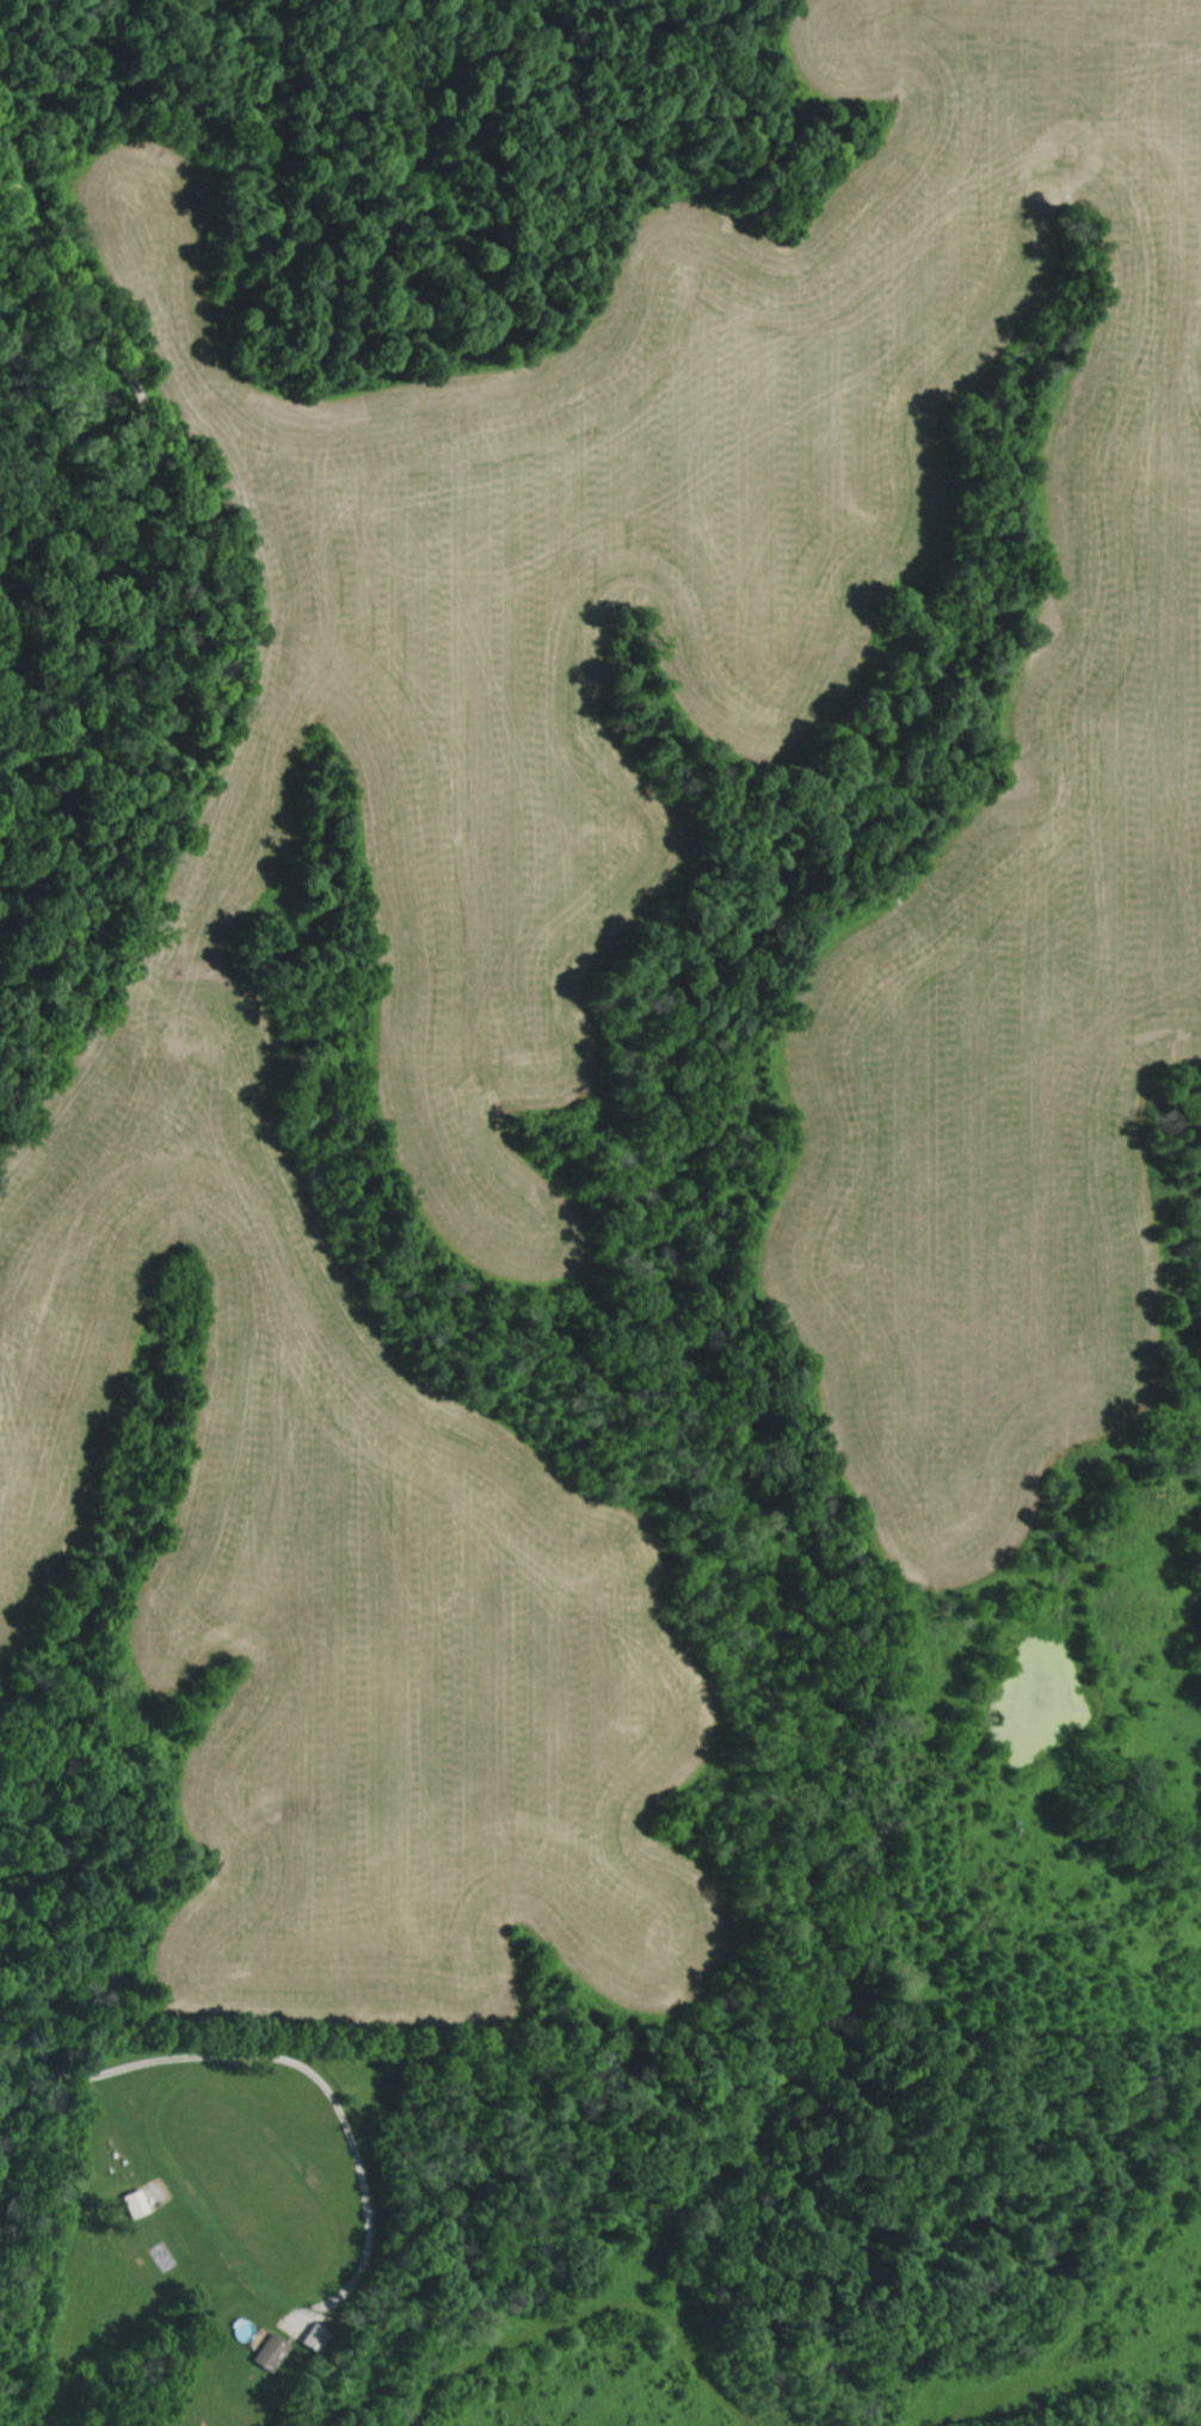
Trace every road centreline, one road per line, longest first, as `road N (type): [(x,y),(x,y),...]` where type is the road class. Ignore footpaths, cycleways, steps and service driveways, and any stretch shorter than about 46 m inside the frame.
road 1 (residential): [(0,1115),(107,967),(165,830),(216,663),(207,510),(8,150),(0,95)]

